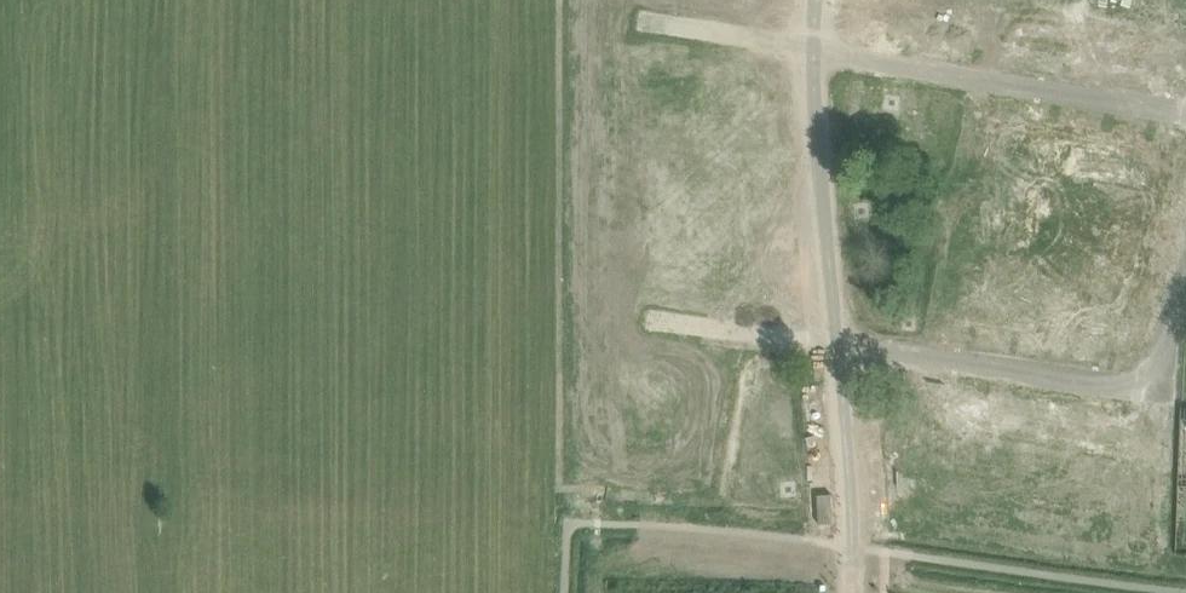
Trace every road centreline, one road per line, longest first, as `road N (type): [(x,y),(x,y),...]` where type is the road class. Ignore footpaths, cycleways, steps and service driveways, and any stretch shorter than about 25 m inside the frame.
road 1 (residential): [(1185,284),(1150,387),(832,344)]
road 2 (residential): [(811,50),(1185,112)]
road 3 (unclassified): [(832,344),(811,50)]
road 4 (unclassified): [(850,547),(832,344)]
road 5 (residential): [(832,344),(647,319)]
road 6 (residential): [(639,19),(811,50)]

